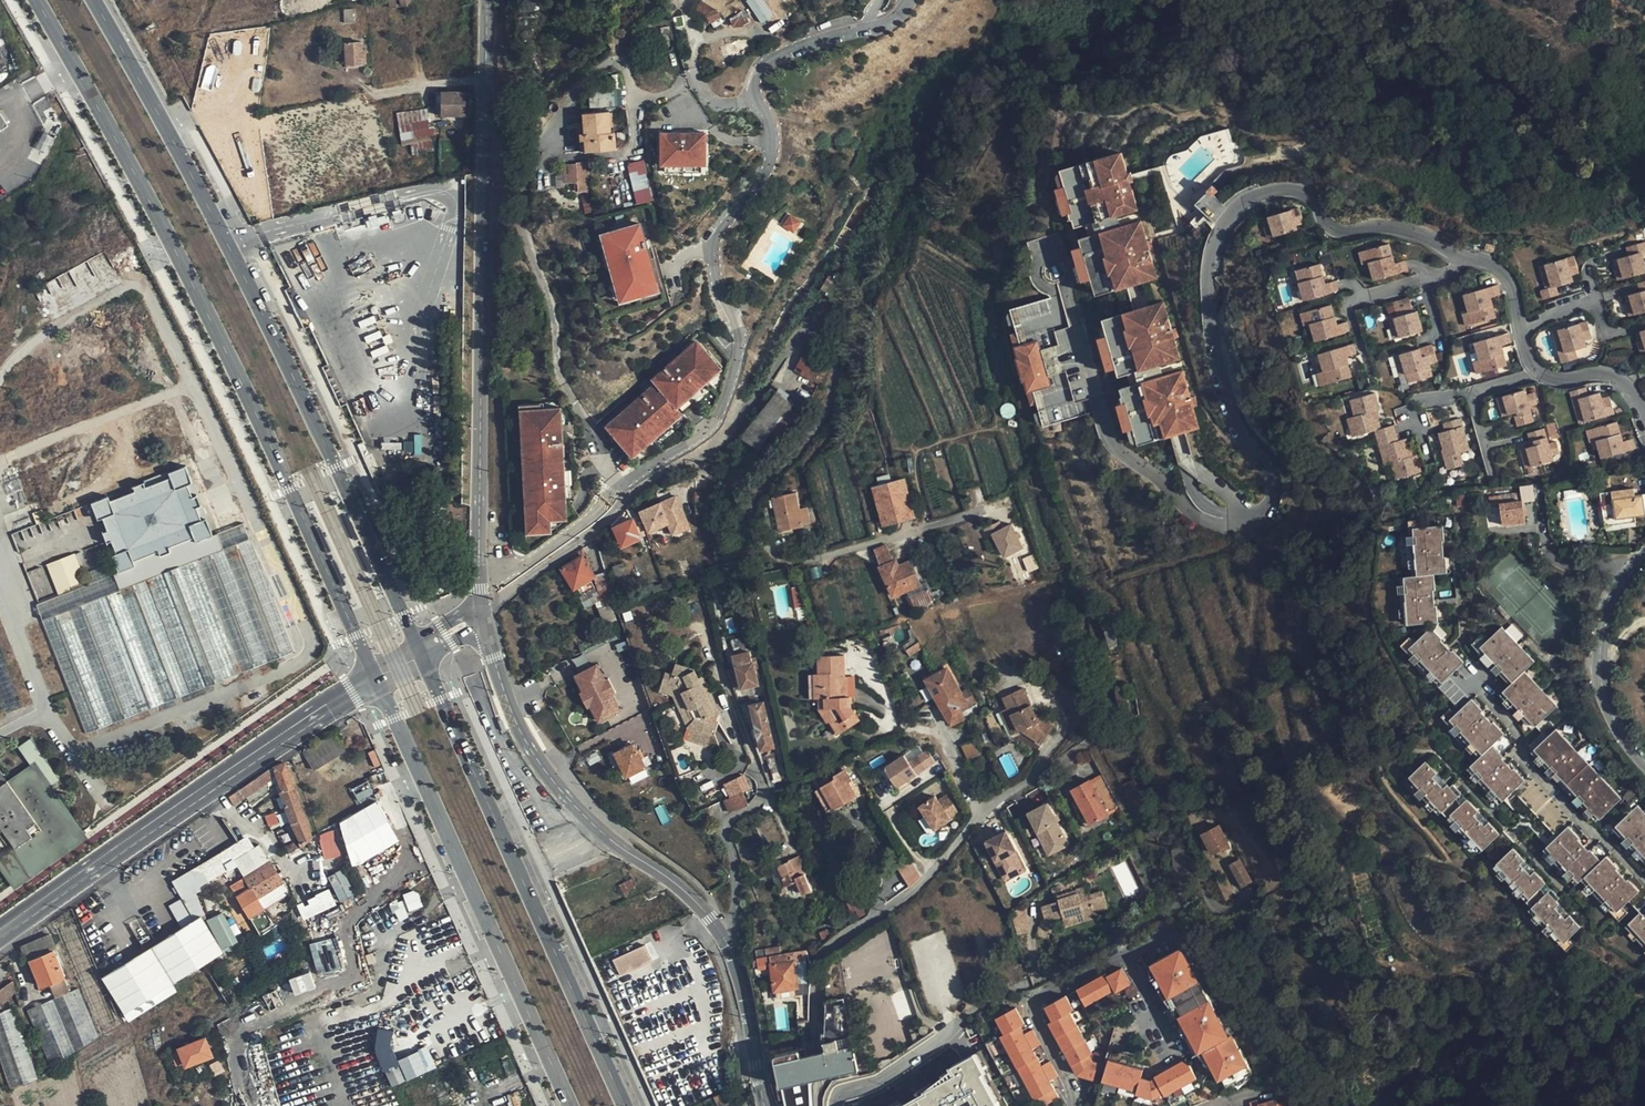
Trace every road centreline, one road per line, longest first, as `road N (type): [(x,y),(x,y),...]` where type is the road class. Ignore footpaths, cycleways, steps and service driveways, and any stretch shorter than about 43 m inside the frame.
road 1 (residential): [(1644,418),(1615,375),(1563,379),(1535,369),(1514,296),(1495,266),(1404,230),(1338,231),(1301,190),(1263,191),(1226,219),(1208,278),(1218,363),(1240,423),(1270,472),(1274,501),(1267,516),(1225,525),(1195,518),(1112,448),(1066,285),(1072,271),(1056,251),(1036,270),(1050,289)]
road 2 (secondary): [(35,0),(188,278),(376,680)]
road 3 (secondary): [(420,652),(228,248),(92,0)]
road 4 (residential): [(617,487),(700,435),(726,401),(738,342),(712,243),(771,160),(773,132),(753,83),(759,67),(821,37),(881,24),(907,0)]
road 5 (tertiary): [(480,579),(486,0)]
road 6 (secondary): [(623,1105),(420,652)]
road 7 (residential): [(617,487),(565,389),(552,312),(520,217),(529,160),(552,120),(610,60),(626,62)]
road 8 (secondary): [(376,680),(570,1105)]
road 9 (unclassified): [(0,934),(376,680)]
road 10 (residential): [(1644,888),(1513,751),(1524,740),(1472,682),(1470,654),(1456,639),(1465,625),(1454,557)]
road 11 (tertiary): [(726,947),(681,887),(611,840),(550,777),(517,725),(485,632)]
road 12 (residential): [(816,1105),(823,953),(918,887),(977,821)]
road 13 (residential): [(977,821),(975,800),(935,730),(897,727),(766,793)]
road 14 (secondary): [(1644,762),(1612,716),(1601,672),(1606,603),(1644,554)]
road 15 (residential): [(836,1105),(844,1091),(884,1077),(1015,984)]
road 16 (residential): [(726,947),(738,893),(729,832),(766,793)]
road 17 (residential): [(480,579),(494,579),(600,509),(617,487)]
road 18 (tertiary): [(764,1105),(742,985),(726,947)]
road 19 (residential): [(977,821),(1093,743)]

